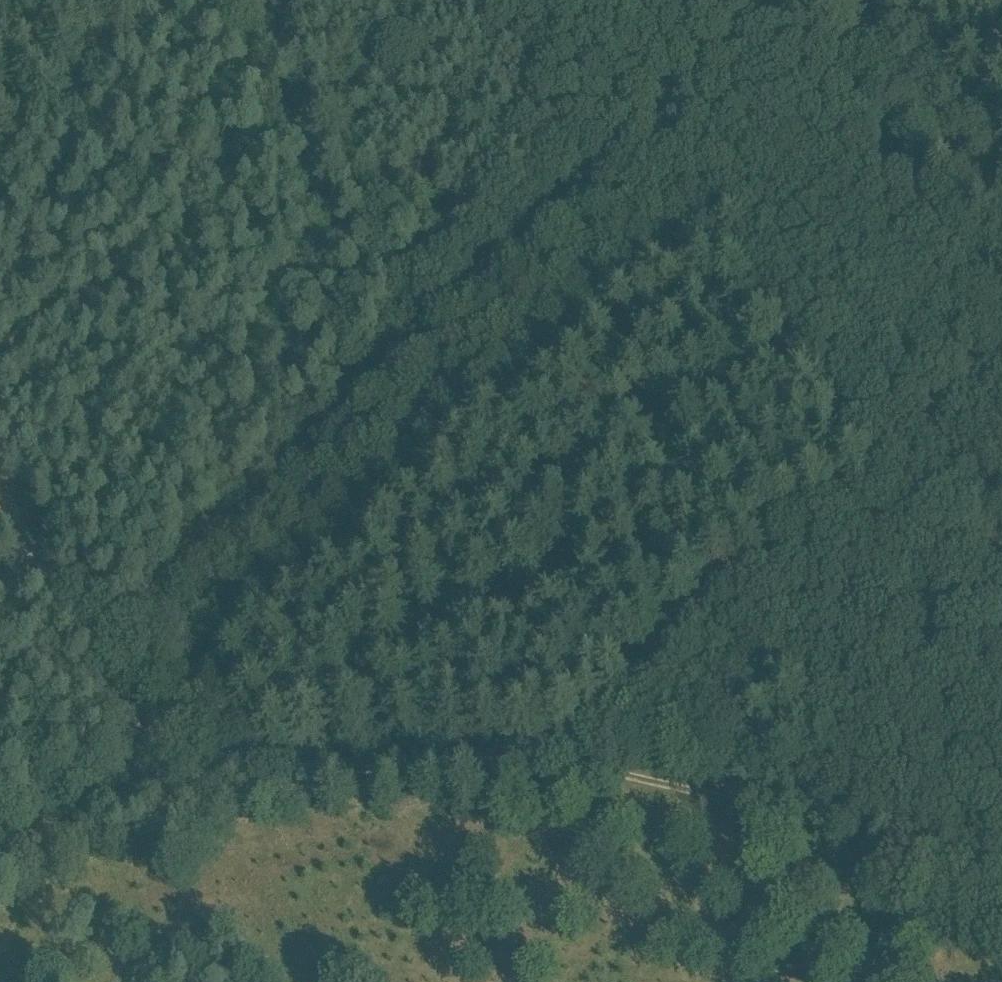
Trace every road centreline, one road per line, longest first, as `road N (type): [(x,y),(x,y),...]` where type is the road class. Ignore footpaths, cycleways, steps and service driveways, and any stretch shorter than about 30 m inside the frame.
road 1 (track): [(77,628),(150,757),(180,776),(558,760),(1001,853)]
road 2 (track): [(1001,222),(839,0)]
road 3 (track): [(0,155),(172,0)]

